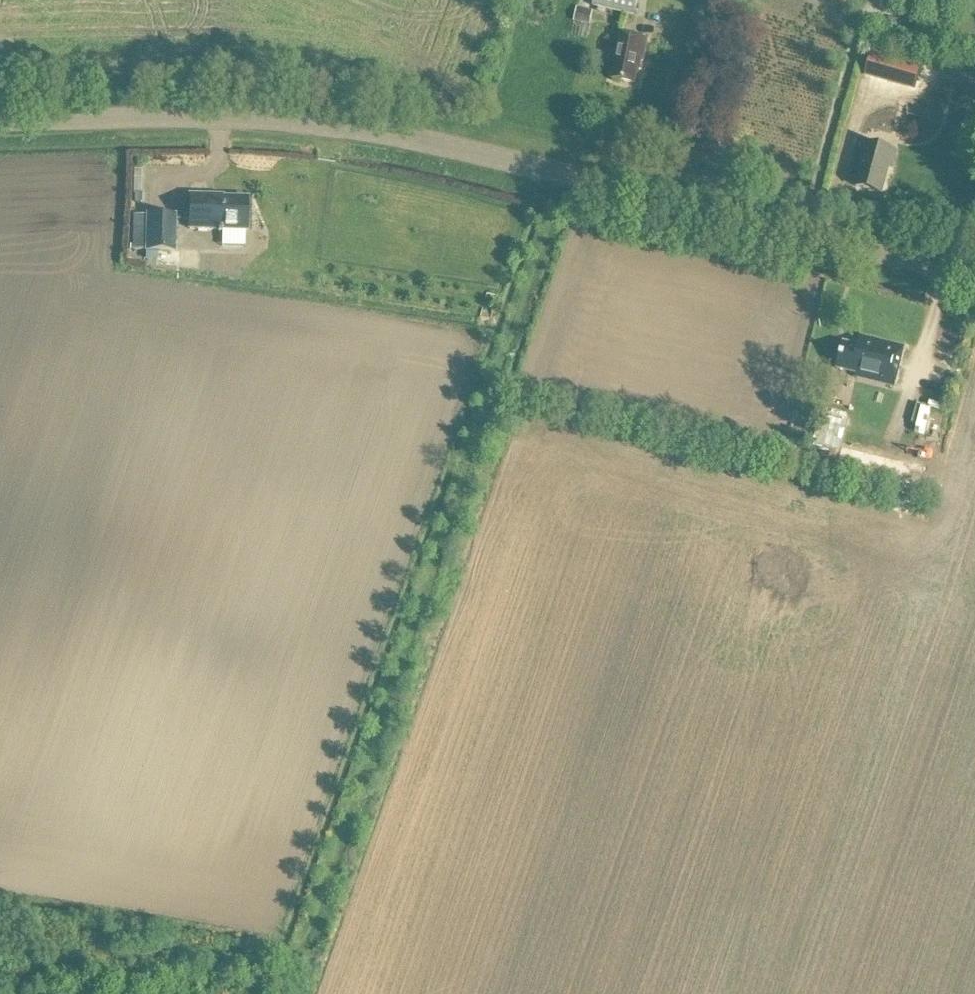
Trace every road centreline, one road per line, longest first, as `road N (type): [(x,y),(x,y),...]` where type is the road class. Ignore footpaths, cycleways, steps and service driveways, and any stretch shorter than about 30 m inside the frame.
road 1 (tertiary): [(0,123),(217,119),(350,130),(974,276)]

